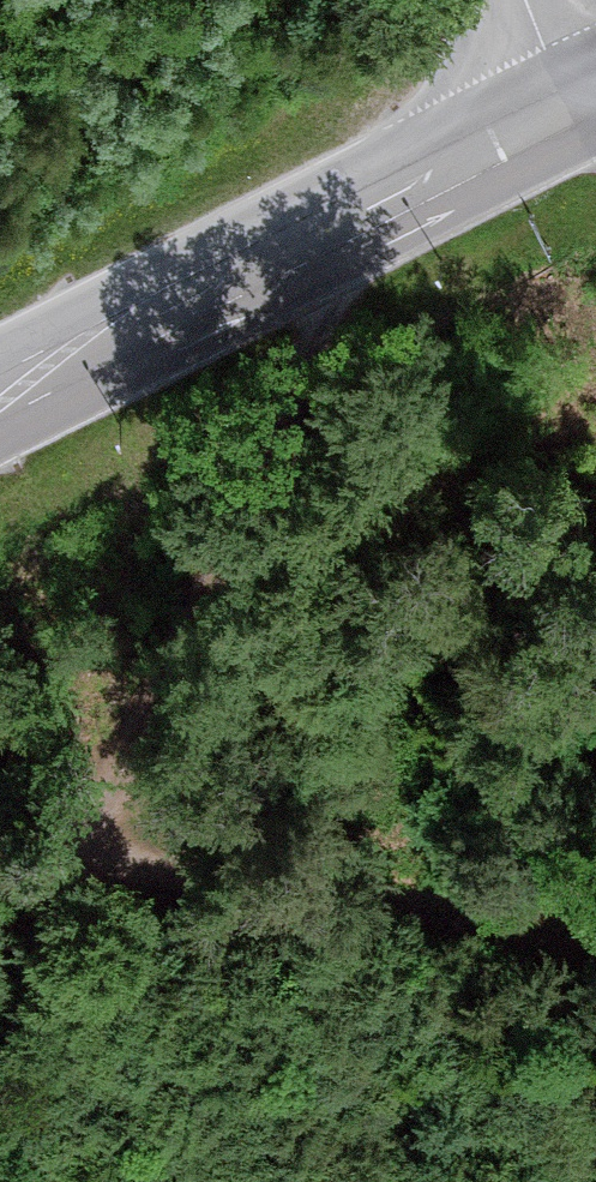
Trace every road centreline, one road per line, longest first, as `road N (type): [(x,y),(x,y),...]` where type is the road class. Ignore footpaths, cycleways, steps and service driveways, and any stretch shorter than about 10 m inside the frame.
road 1 (track): [(313,248),(326,334),(0,1006)]
road 2 (primary): [(0,414),(585,108)]
road 3 (track): [(0,849),(595,937)]
road 4 (track): [(0,1068),(42,1181)]

